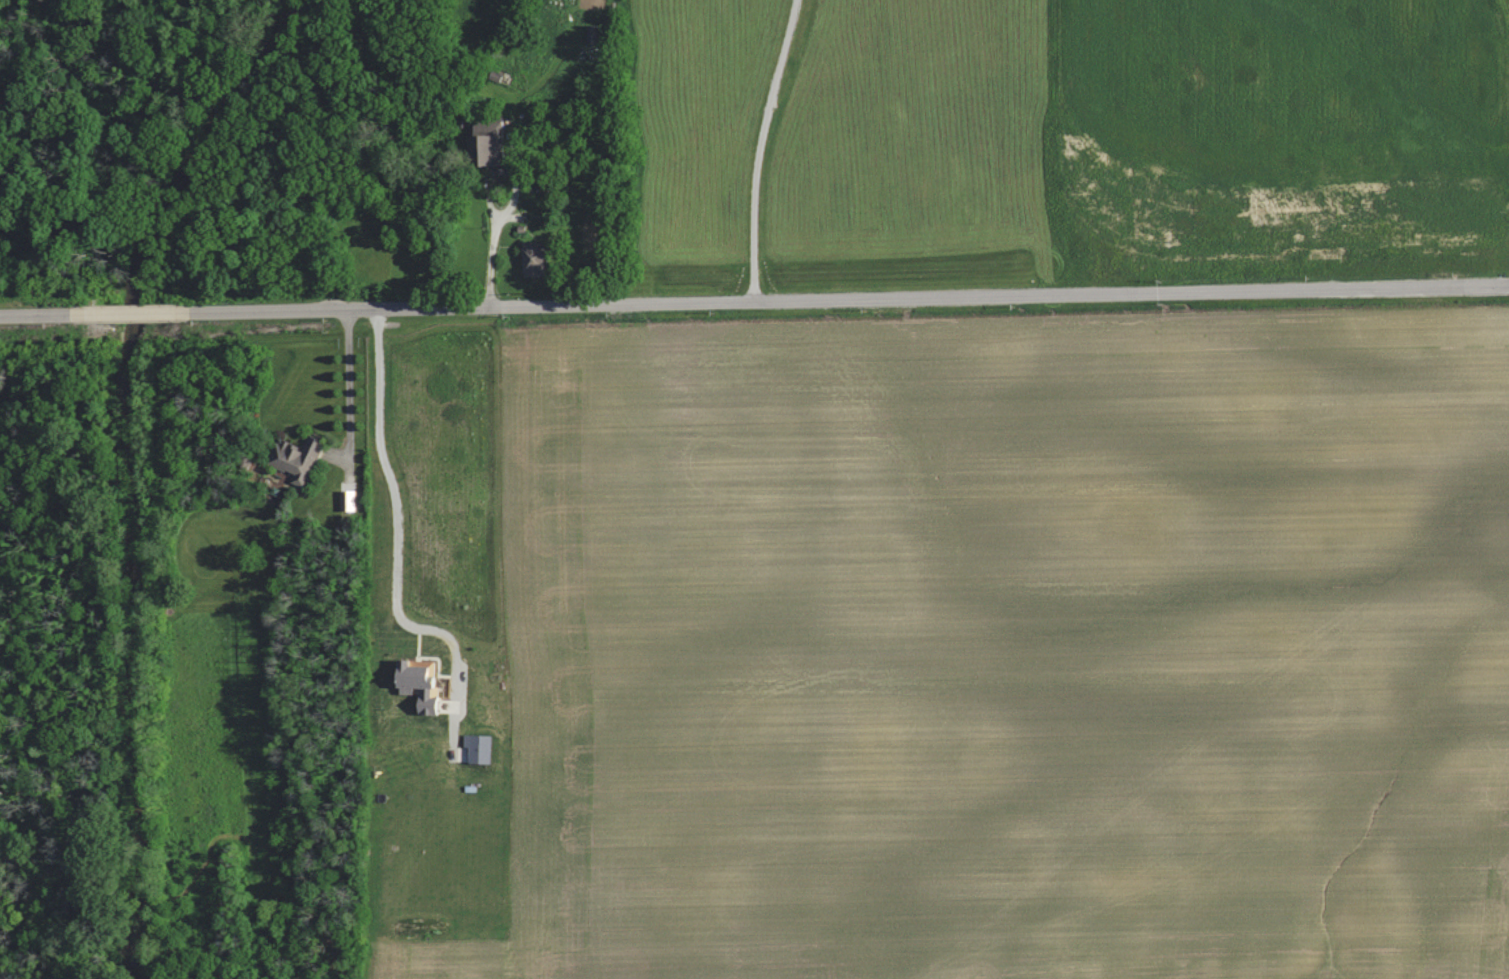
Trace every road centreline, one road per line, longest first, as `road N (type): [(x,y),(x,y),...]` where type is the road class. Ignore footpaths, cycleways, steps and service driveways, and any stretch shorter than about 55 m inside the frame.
road 1 (residential): [(0,298),(1508,266)]

